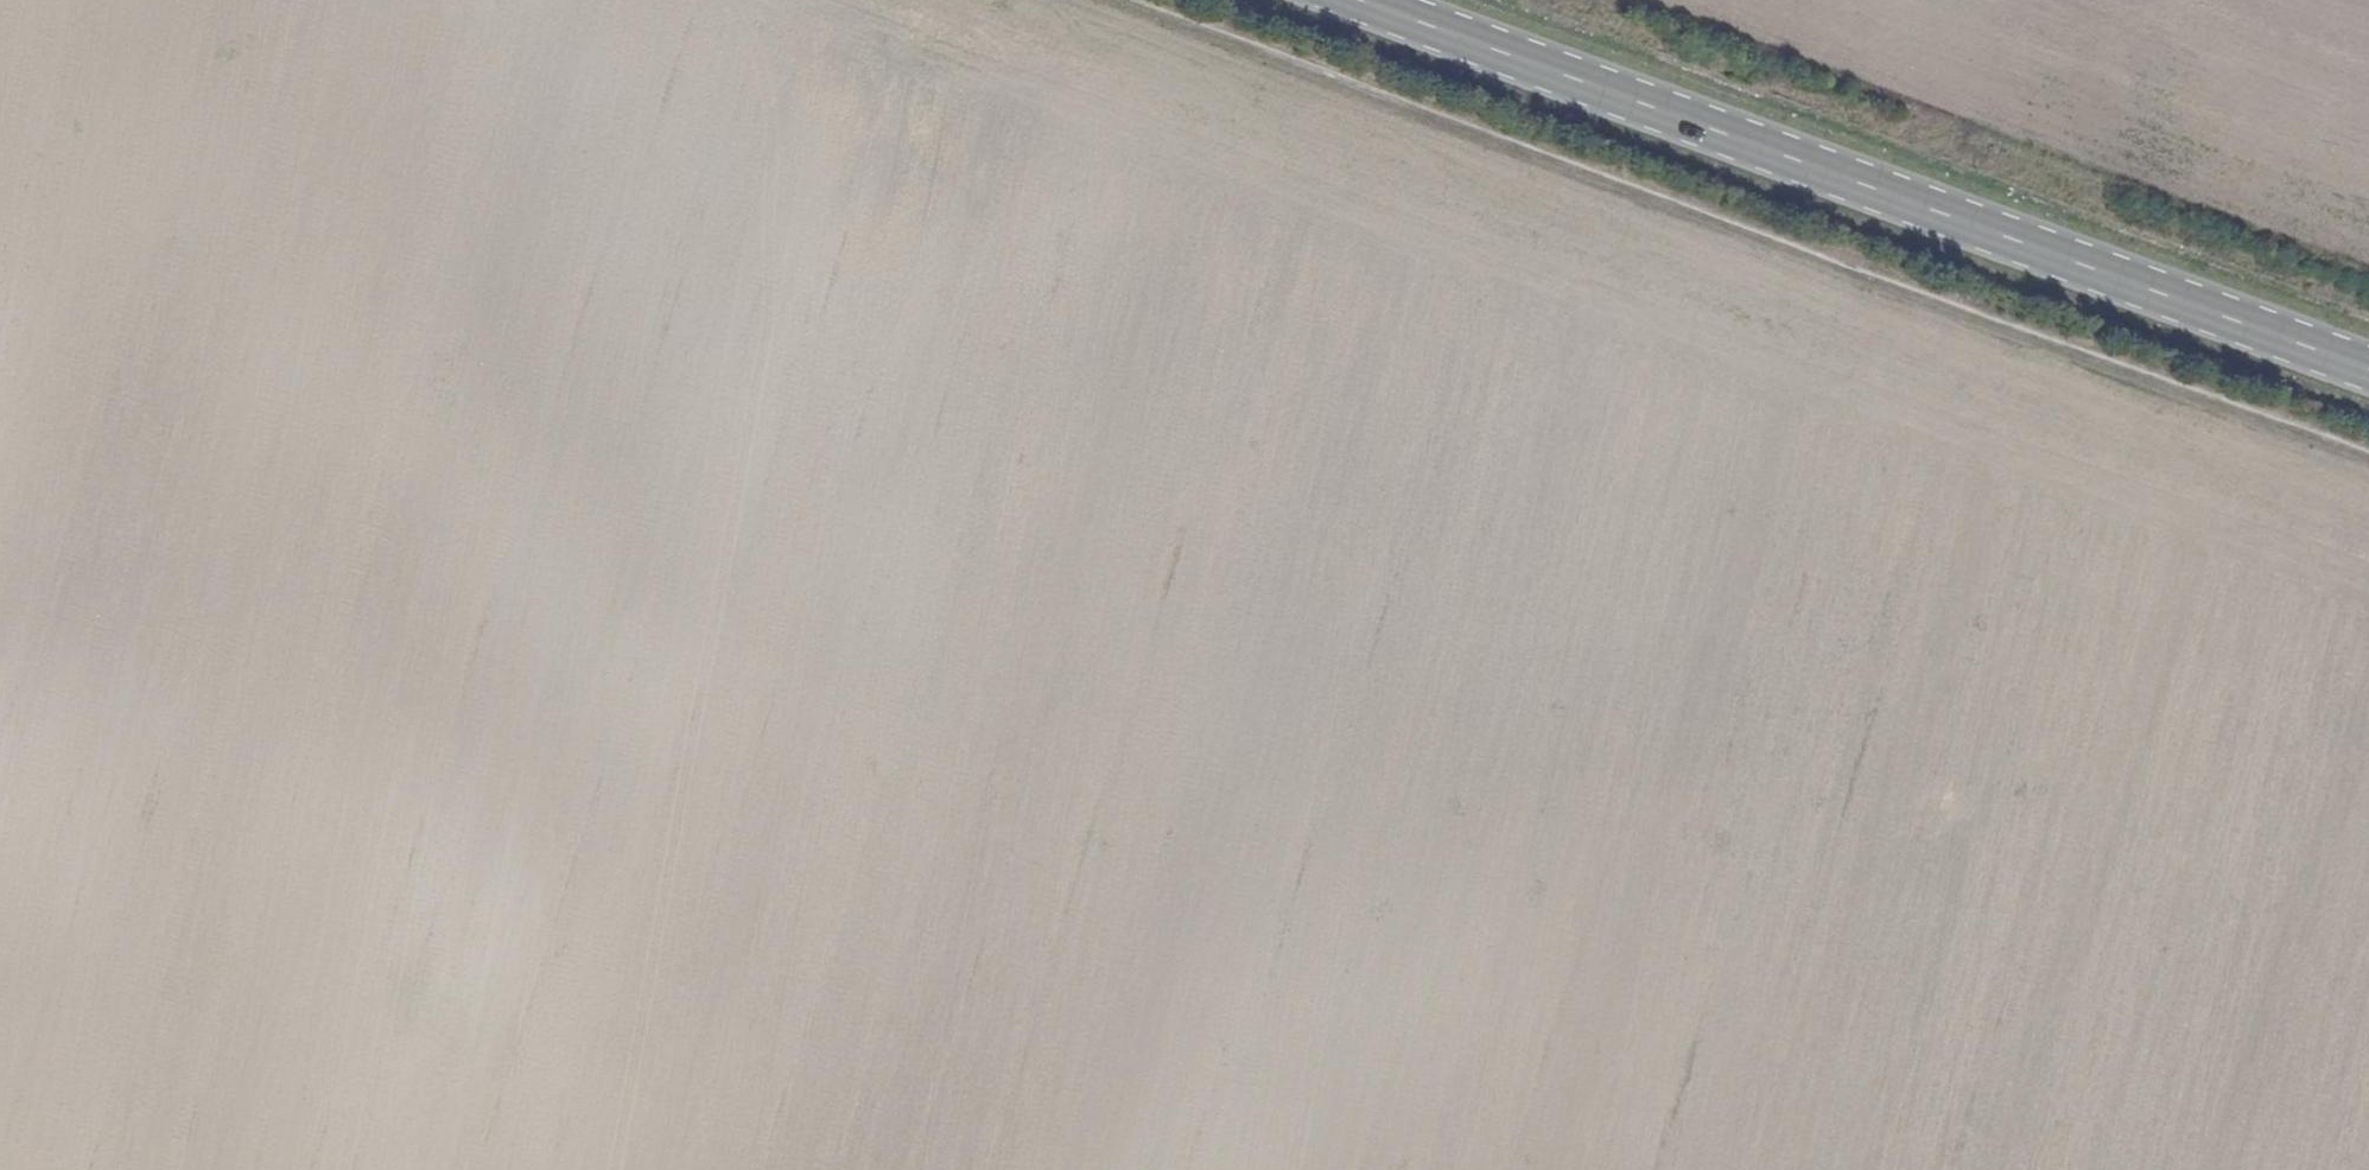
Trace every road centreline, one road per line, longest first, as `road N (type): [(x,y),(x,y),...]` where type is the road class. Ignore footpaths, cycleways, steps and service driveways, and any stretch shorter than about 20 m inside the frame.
road 1 (secondary): [(2368,370),(1372,0)]

